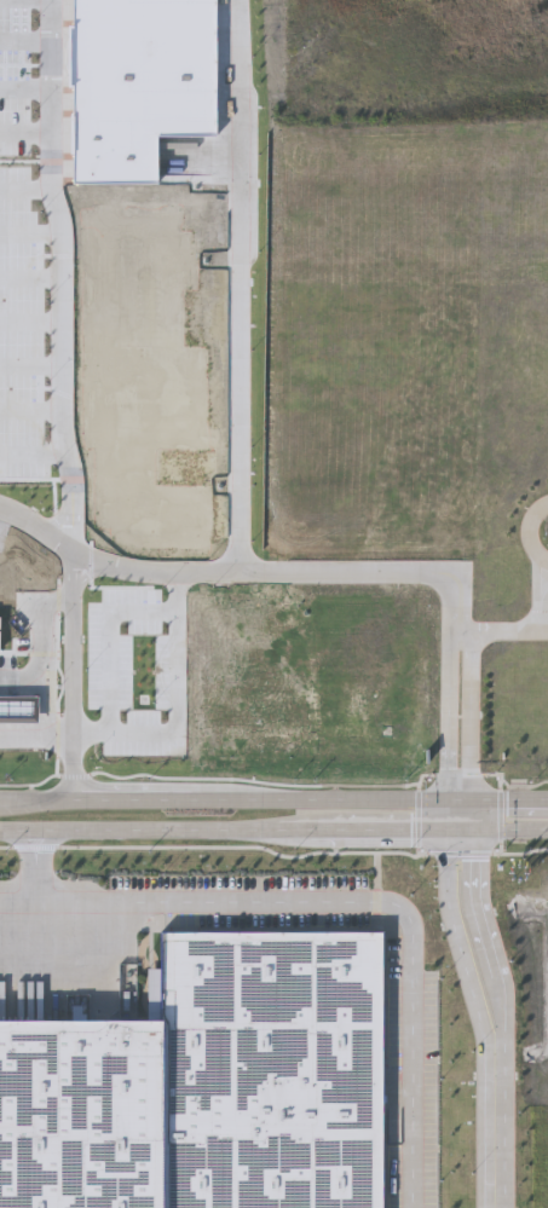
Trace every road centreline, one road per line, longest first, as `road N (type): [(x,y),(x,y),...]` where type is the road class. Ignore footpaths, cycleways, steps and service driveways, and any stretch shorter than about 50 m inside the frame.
road 1 (secondary): [(458,798),(0,798)]
road 2 (secondary): [(0,828),(308,827)]
road 3 (secondary): [(308,827),(458,827)]

